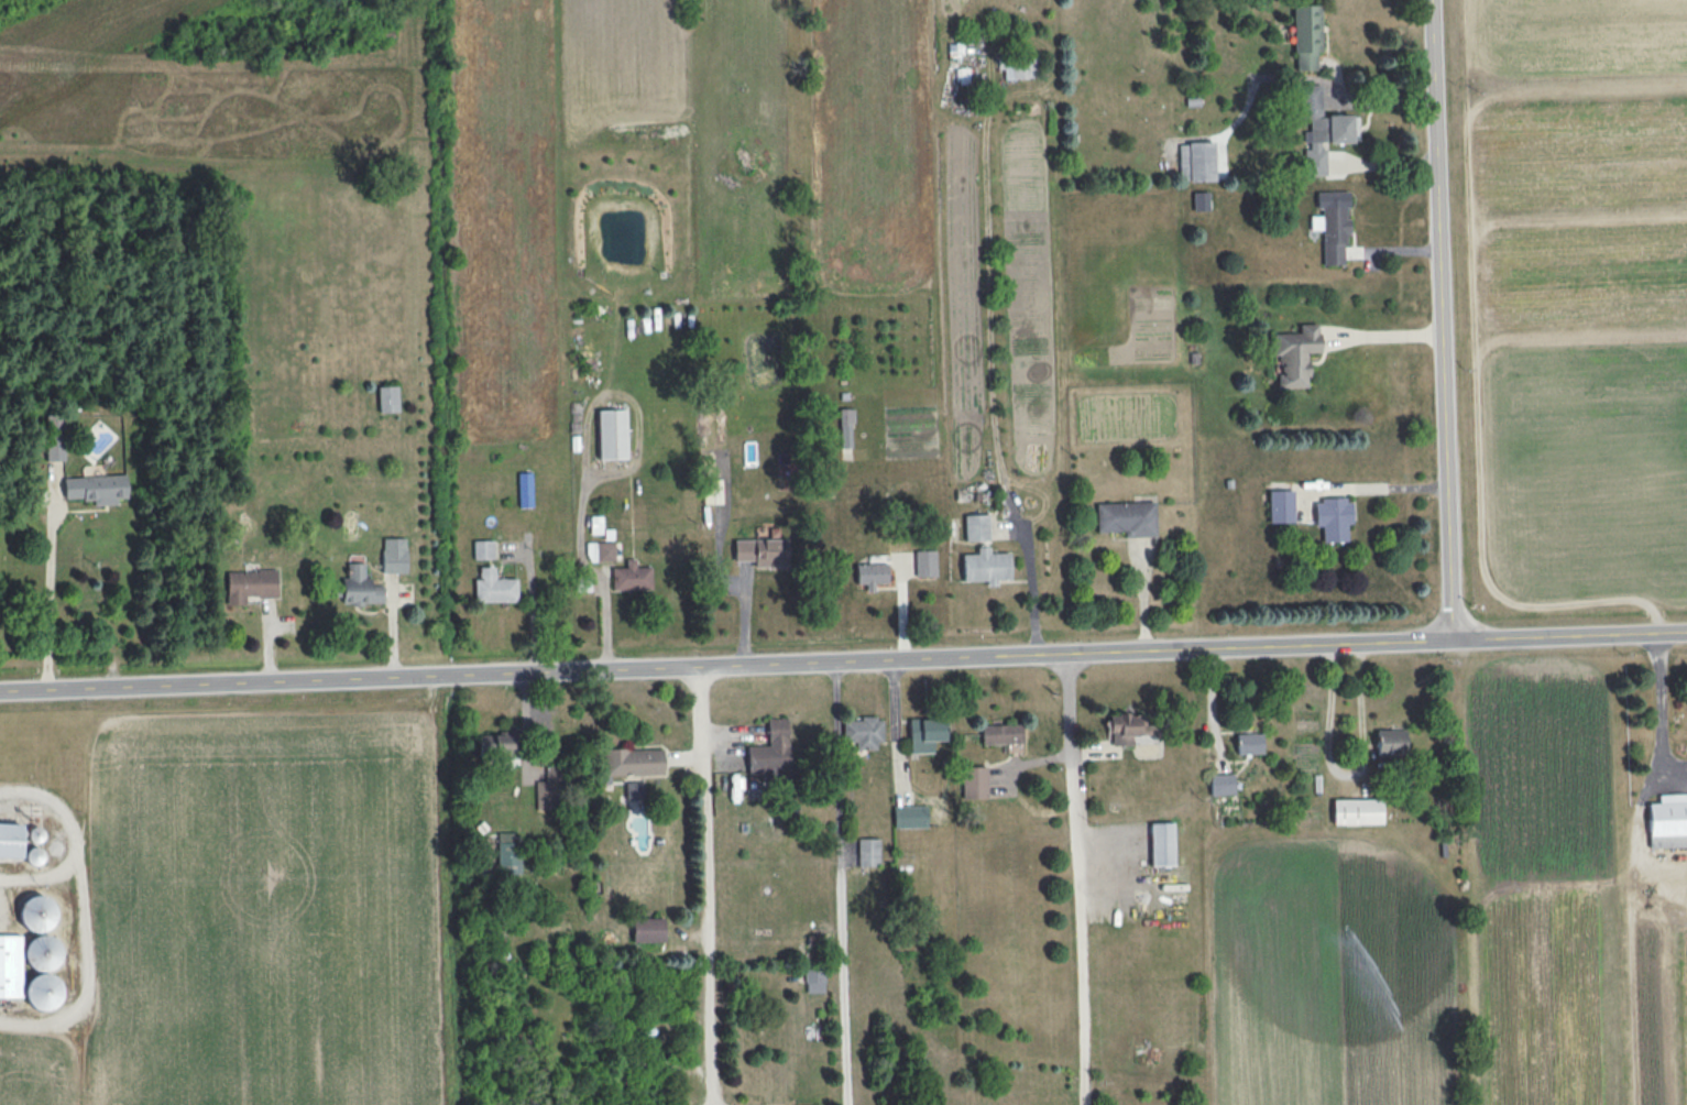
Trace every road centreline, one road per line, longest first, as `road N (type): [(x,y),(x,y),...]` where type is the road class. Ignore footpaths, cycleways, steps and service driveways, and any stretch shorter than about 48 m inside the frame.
road 1 (tertiary): [(0,690),(1686,631)]
road 2 (tertiary): [(1434,0),(1455,638)]
road 3 (residential): [(710,1104),(698,666)]
road 4 (track): [(1639,797),(1628,858),(1636,1104)]

